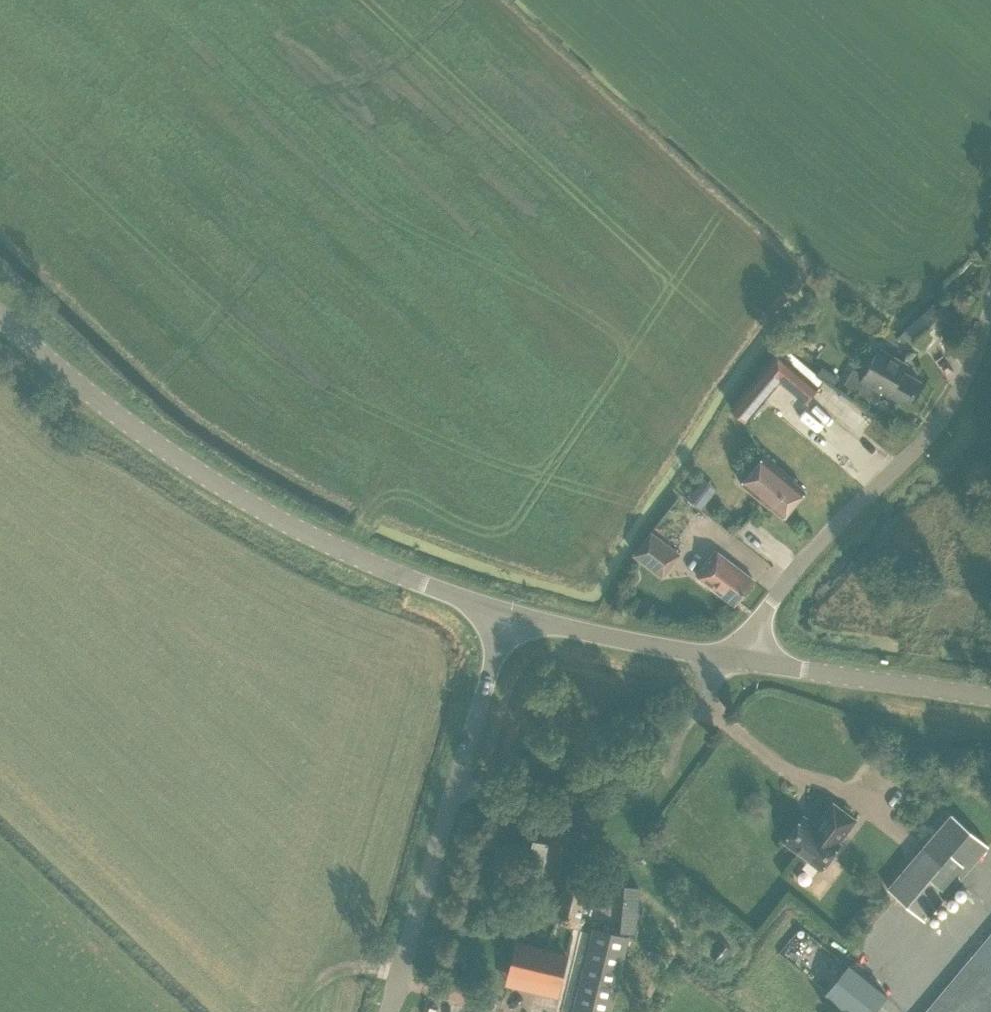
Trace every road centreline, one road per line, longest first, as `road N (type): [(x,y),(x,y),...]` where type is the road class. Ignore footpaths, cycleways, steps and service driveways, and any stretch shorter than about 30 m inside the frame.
road 1 (tertiary): [(505,615),(403,578),(237,499),(120,420),(0,321)]
road 2 (unclassified): [(728,659),(822,541),(952,403),(990,303)]
road 3 (unclassified): [(386,1011),(505,615)]
road 4 (tertiary): [(990,699),(728,659)]
road 5 (tertiary): [(728,659),(505,615)]

